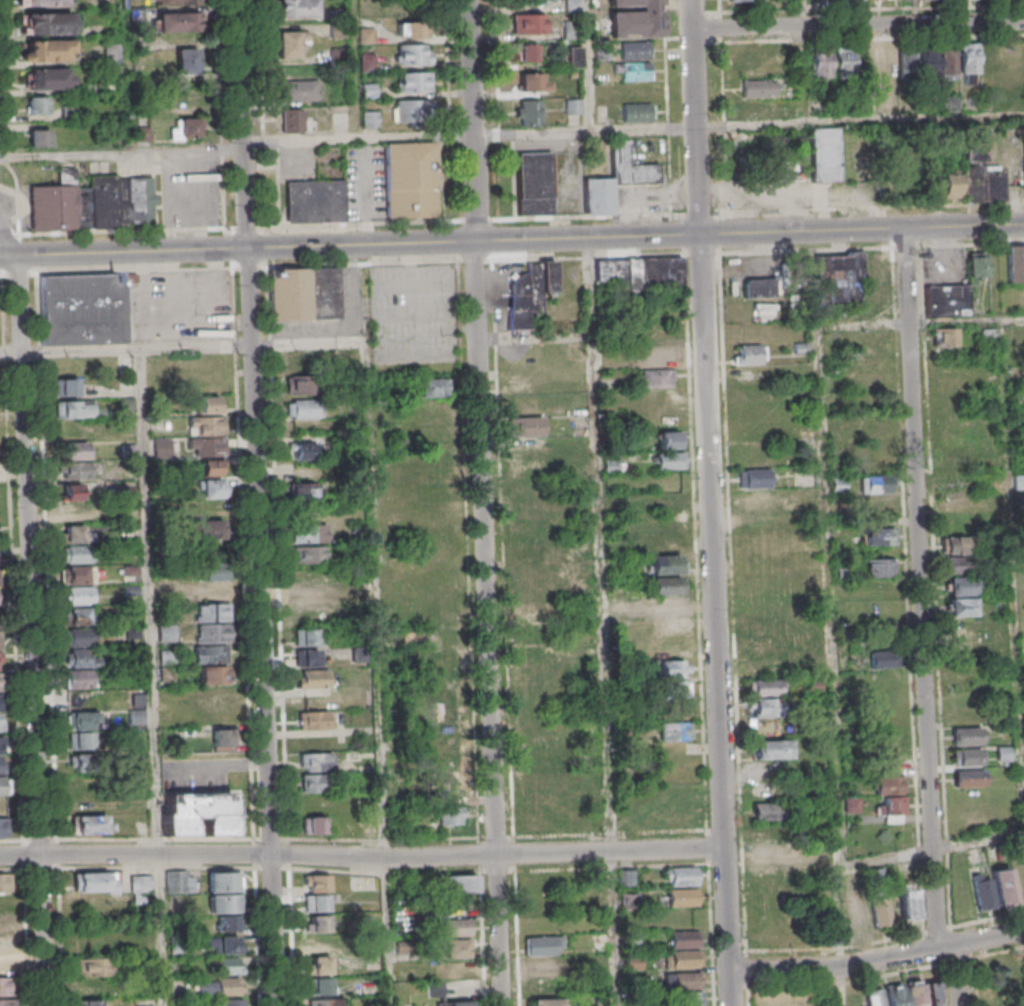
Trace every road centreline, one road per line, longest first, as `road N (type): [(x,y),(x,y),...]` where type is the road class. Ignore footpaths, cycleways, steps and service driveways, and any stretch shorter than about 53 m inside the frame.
road 1 (tertiary): [(1023,224),(0,257)]
road 2 (residential): [(731,1005),(690,0)]
road 3 (residential): [(504,1005),(480,240)]
road 4 (residential): [(280,1005),(251,248)]
road 5 (residential): [(49,1005),(21,256)]
road 6 (residential): [(723,847),(390,859),(0,856)]
road 7 (residential): [(940,949),(907,227)]
road 8 (residential): [(691,29),(1023,21)]
road 9 (residential): [(251,248),(241,0)]
road 10 (residential): [(480,240),(474,0)]
road 11 (residential): [(940,949),(845,968),(730,973)]

